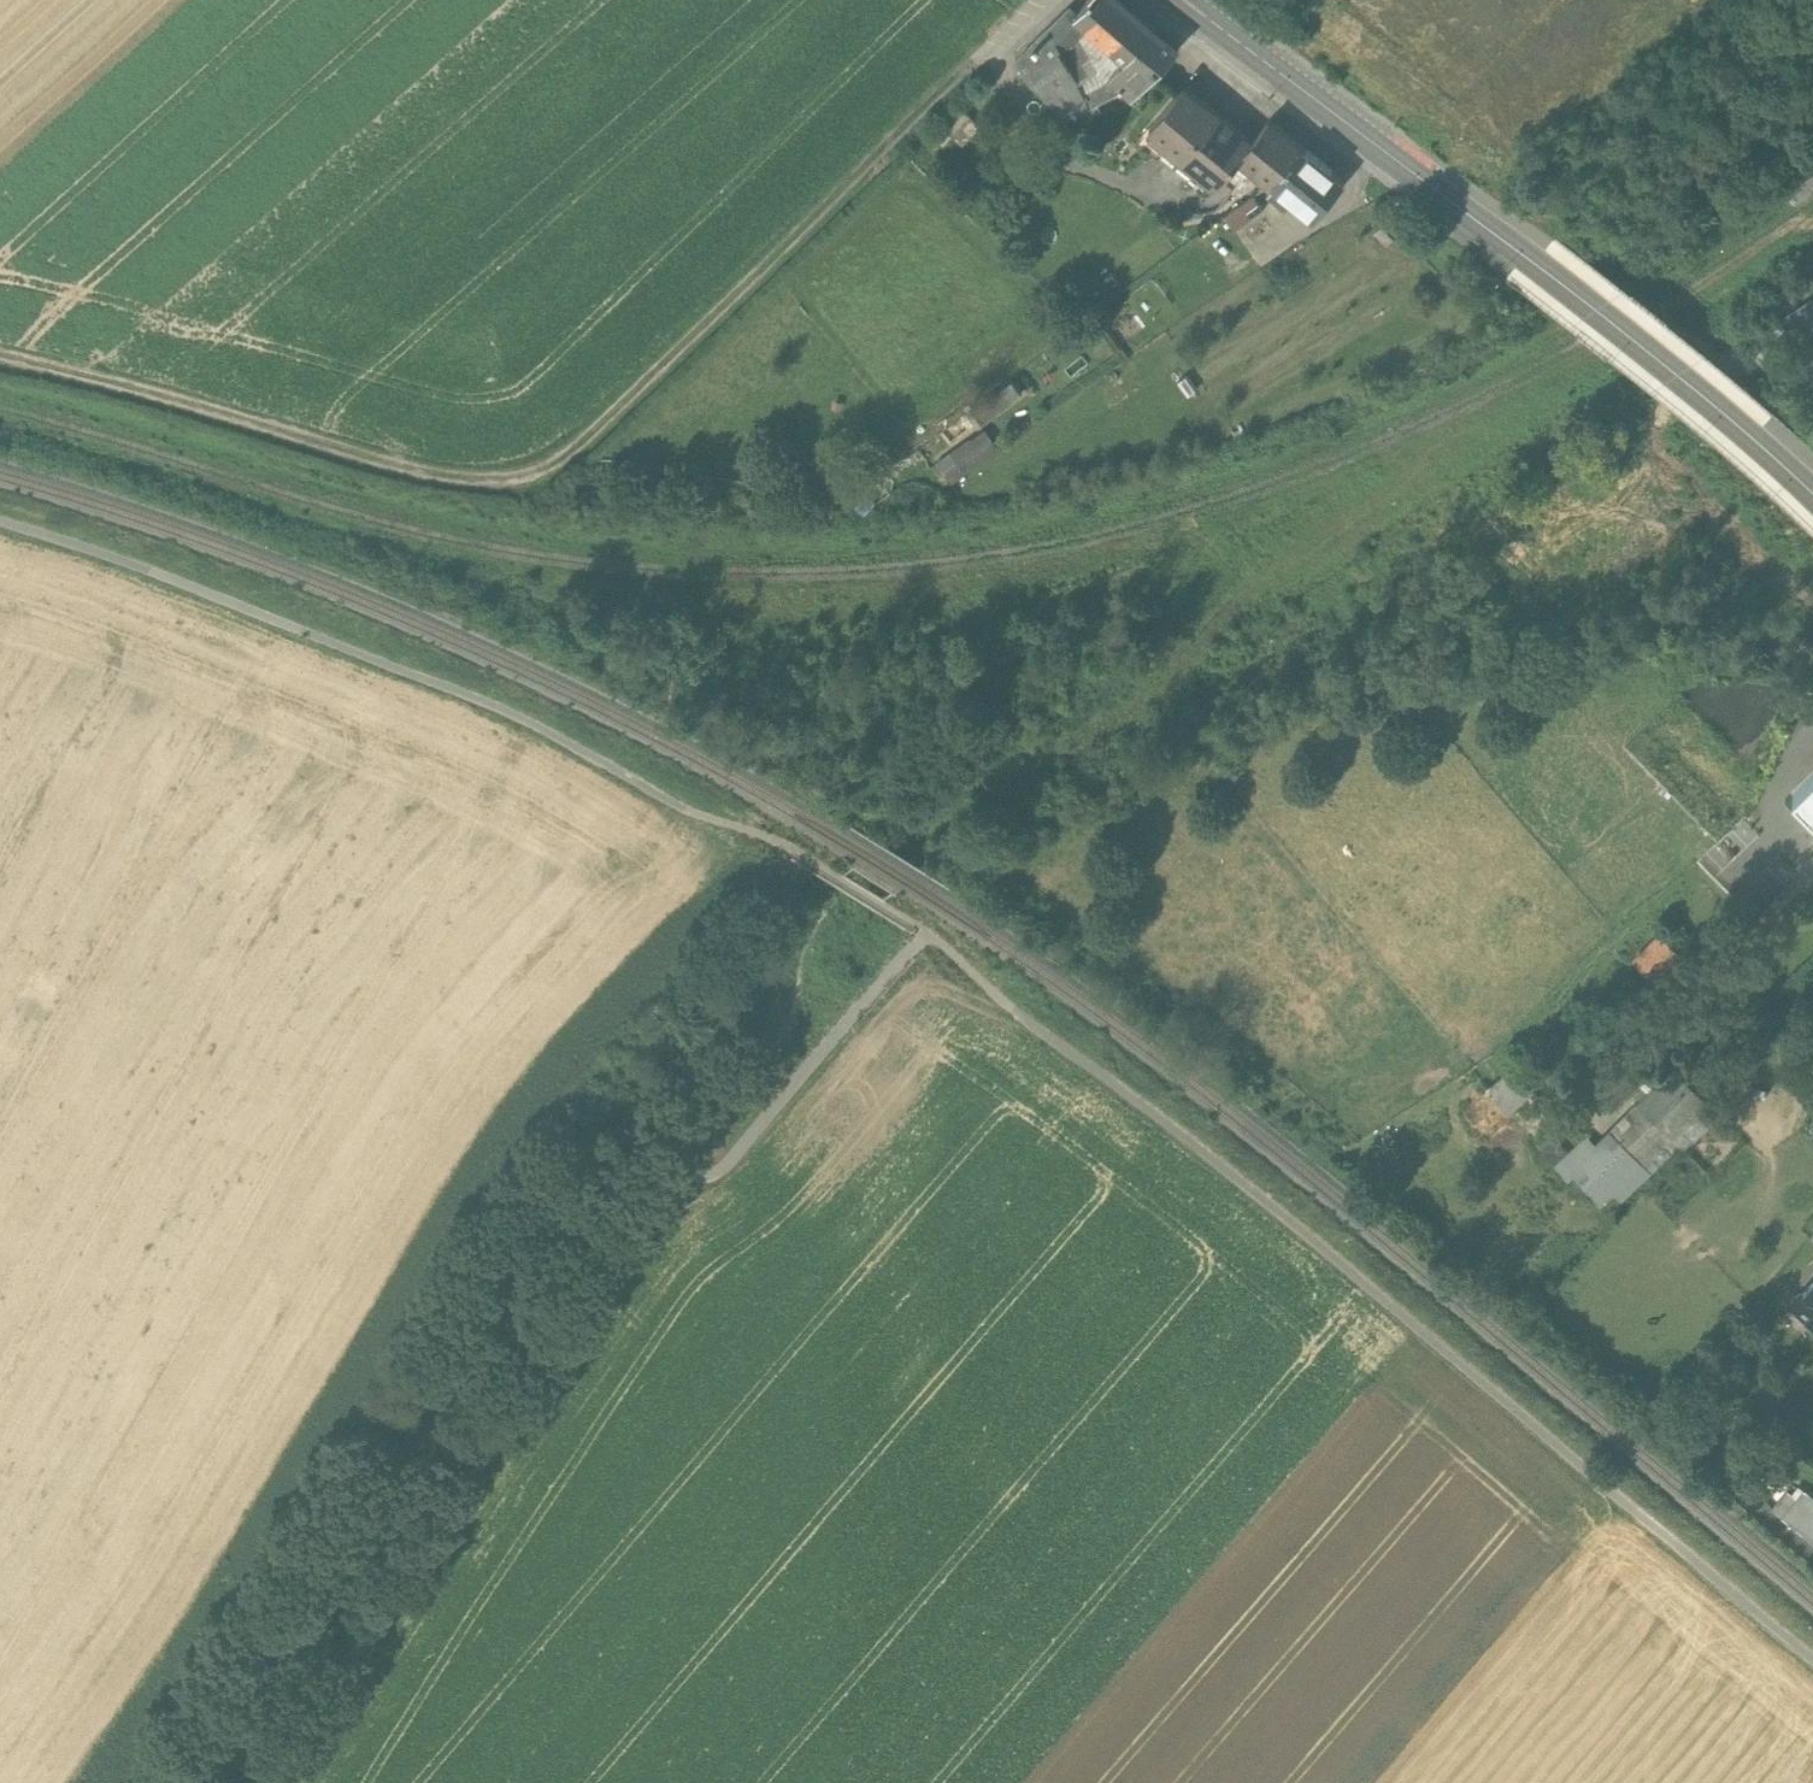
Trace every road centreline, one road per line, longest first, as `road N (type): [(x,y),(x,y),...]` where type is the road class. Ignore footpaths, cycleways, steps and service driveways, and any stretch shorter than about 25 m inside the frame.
road 1 (track): [(924,931),(1005,1003),(1188,1138),(1812,1660)]
road 2 (track): [(0,524),(192,589),(502,712),(693,816),(772,840),(924,931)]
road 3 (tertiary): [(1161,0),(1556,275),(1718,402),(1812,491)]
road 4 (track): [(675,1175),(827,933)]
road 5 (track): [(1812,376),(1762,358),(1734,363),(1673,407),(1641,455)]

